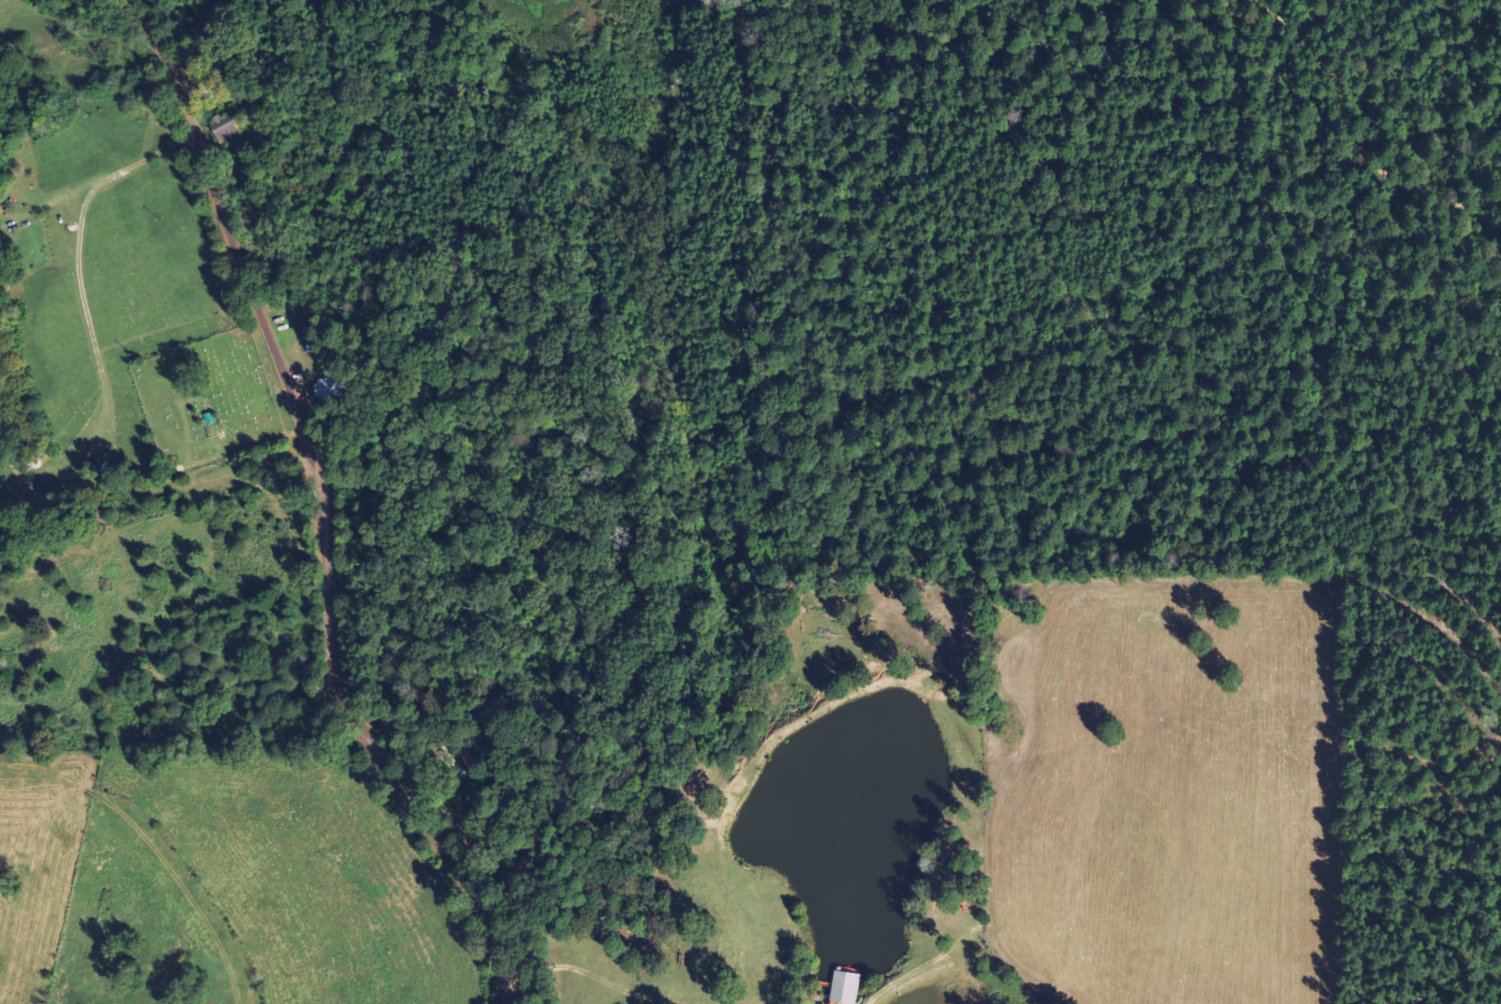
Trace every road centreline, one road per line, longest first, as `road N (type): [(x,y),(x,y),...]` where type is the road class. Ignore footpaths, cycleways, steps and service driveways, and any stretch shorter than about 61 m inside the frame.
road 1 (residential): [(503,1003),(502,959),(486,915),(344,691),(296,407),(230,245),(181,91),(145,35),(103,0)]

